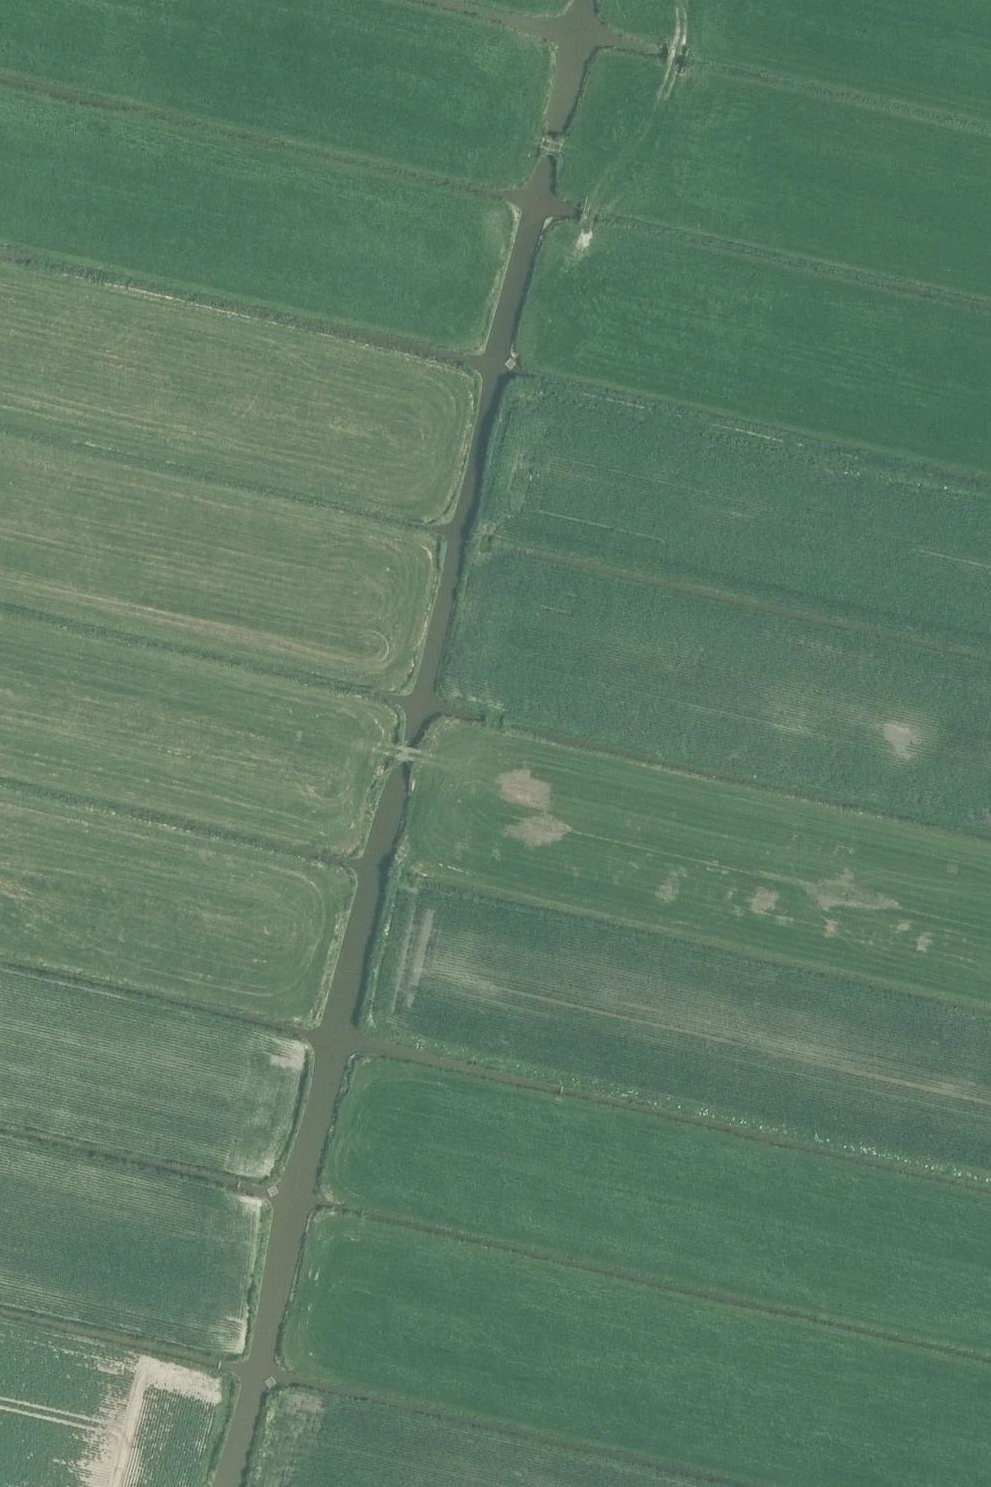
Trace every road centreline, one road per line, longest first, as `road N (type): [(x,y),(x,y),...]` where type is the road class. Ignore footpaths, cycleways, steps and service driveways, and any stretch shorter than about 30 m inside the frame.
road 1 (track): [(0,660),(440,763),(479,755),(499,700),(478,562),(497,509),(632,515)]
road 2 (track): [(396,900),(440,763),(572,800)]
road 3 (track): [(617,158),(674,75),(685,26),(680,1)]
road 4 (track): [(617,158),(484,128)]
road 5 (track): [(625,267),(587,236),(596,194),(617,158)]

